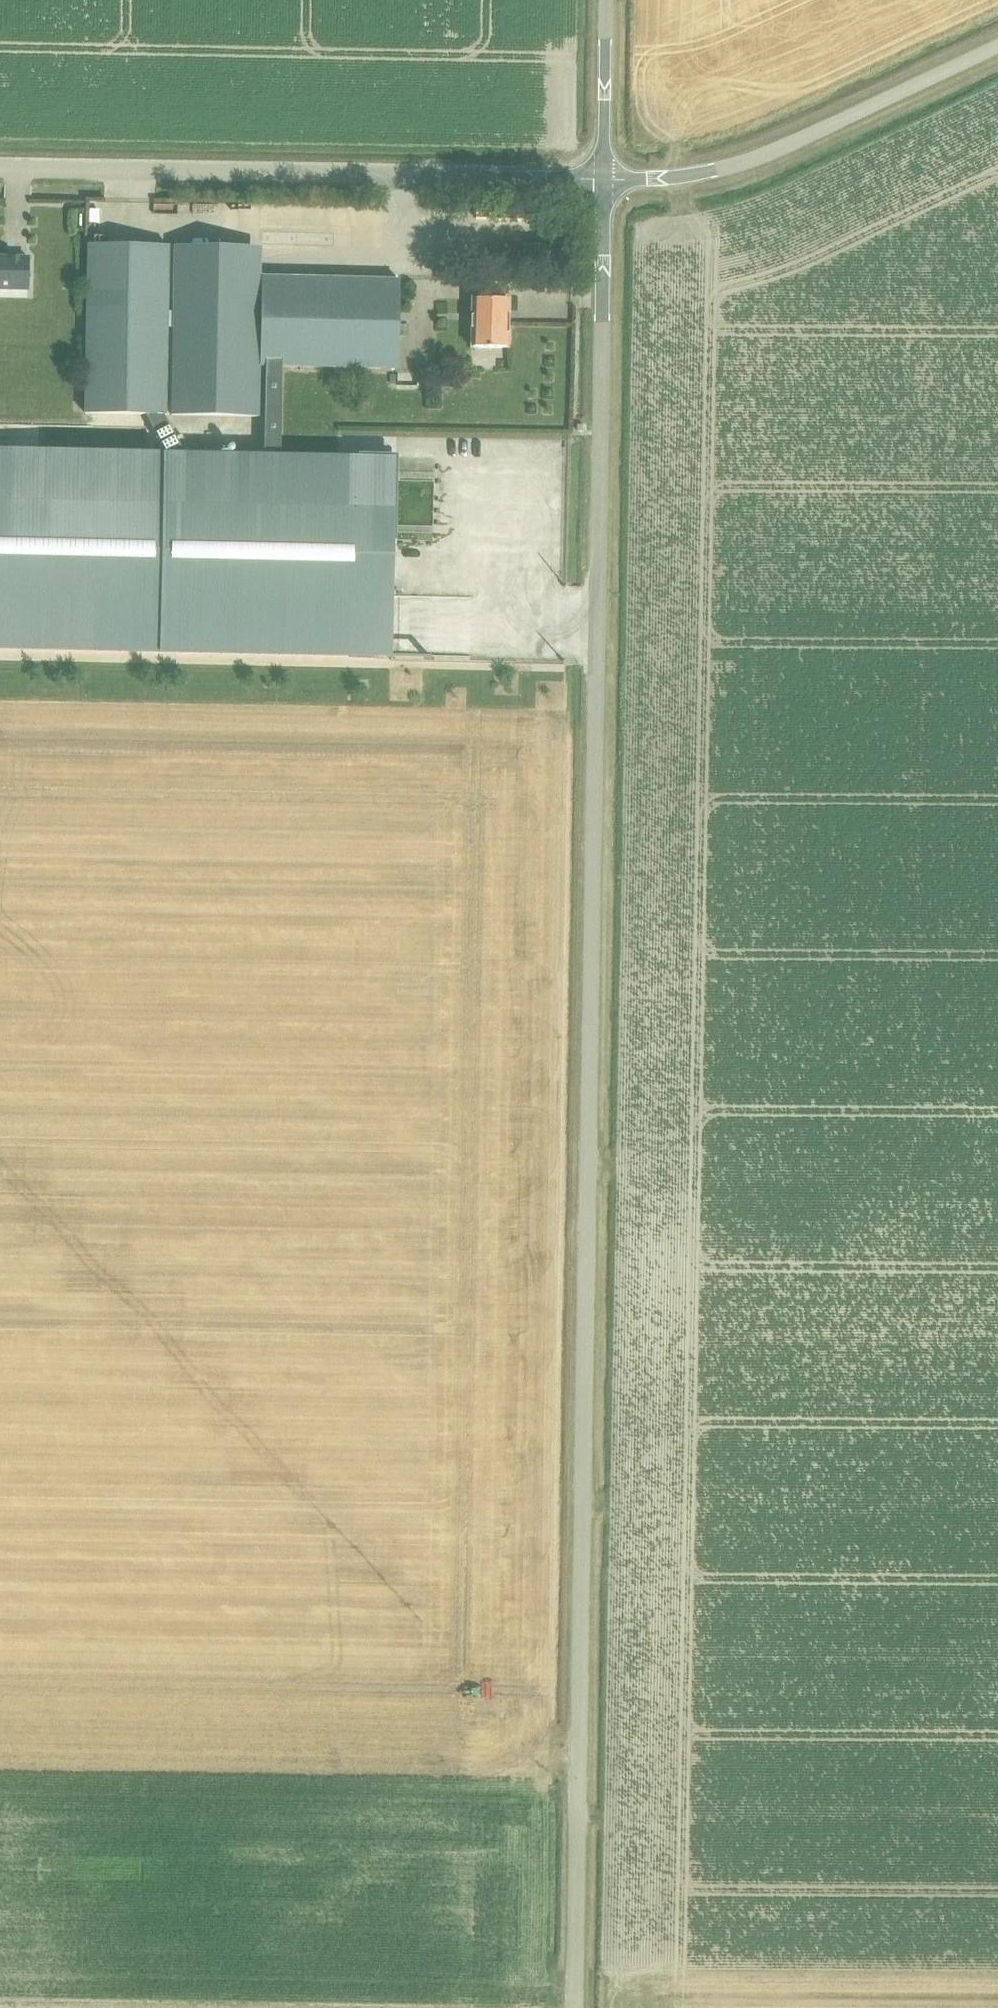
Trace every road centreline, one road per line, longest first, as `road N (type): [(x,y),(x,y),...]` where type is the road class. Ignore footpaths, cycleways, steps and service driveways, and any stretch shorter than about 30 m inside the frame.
road 1 (unclassified): [(580,2007),(607,180)]
road 2 (unclassified): [(0,170),(607,180)]
road 3 (unclassified): [(607,180),(695,175),(760,158),(997,48)]
road 4 (unclassified): [(607,180),(610,0)]

